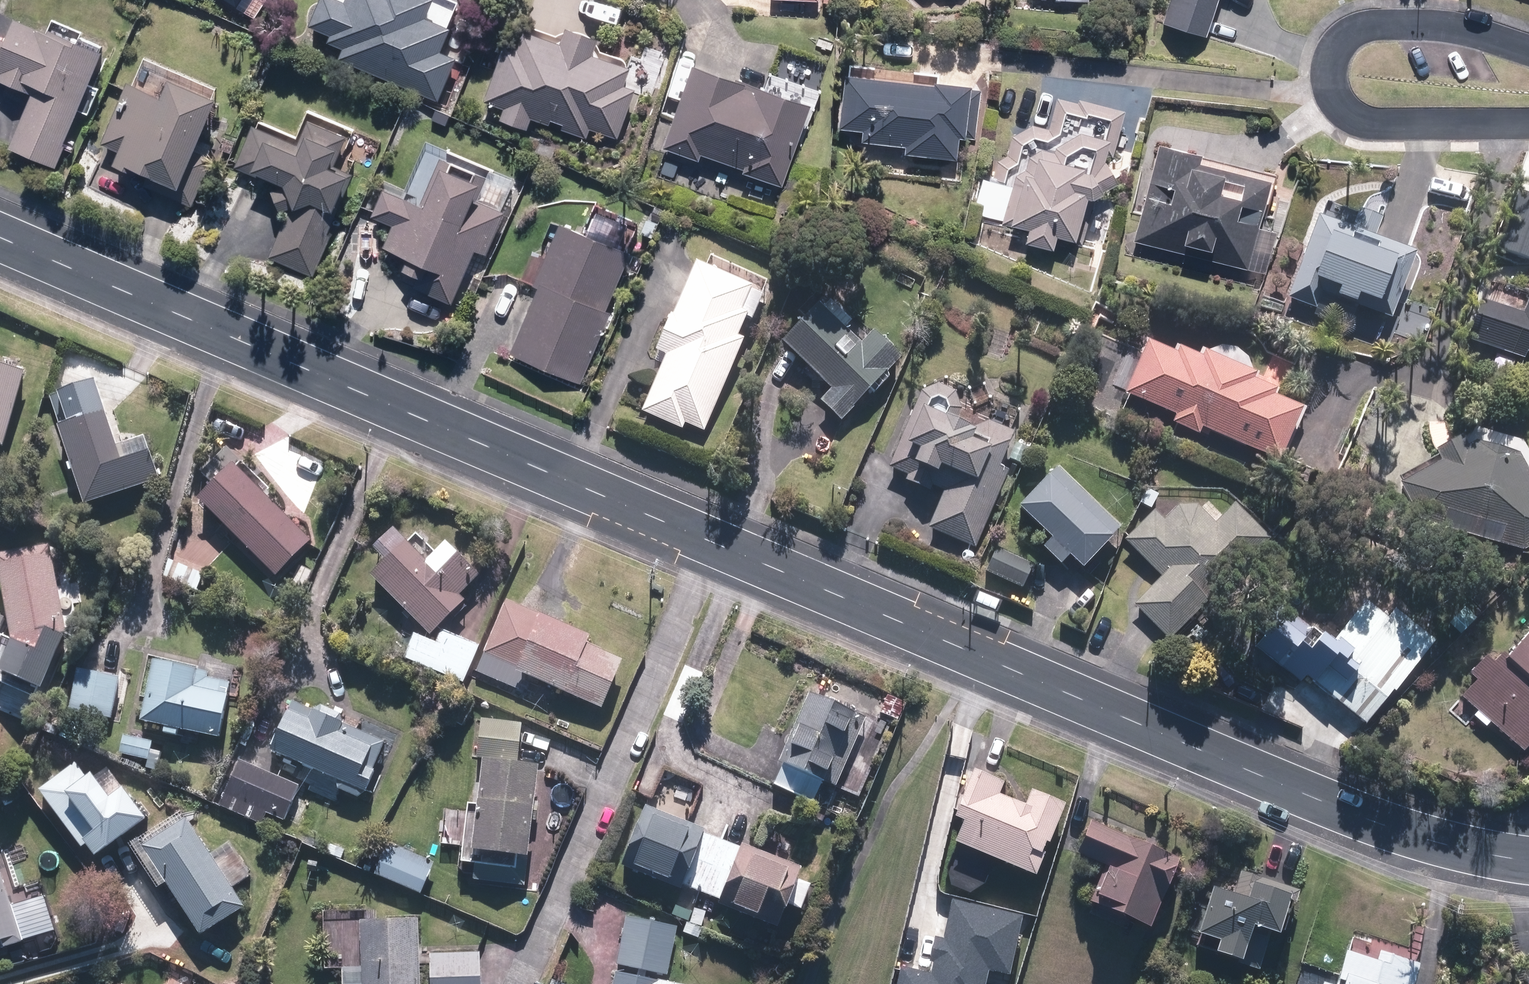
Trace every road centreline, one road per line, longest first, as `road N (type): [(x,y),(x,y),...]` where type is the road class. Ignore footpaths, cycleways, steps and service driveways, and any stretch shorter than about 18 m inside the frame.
road 1 (tertiary): [(0,236),(1319,801),(1436,842),(1528,861)]
road 2 (residential): [(1328,91),(1335,44),(1366,27),(1462,29),(1528,50)]
road 3 (residential): [(1528,122),(1385,125),(1352,117),(1328,91)]

